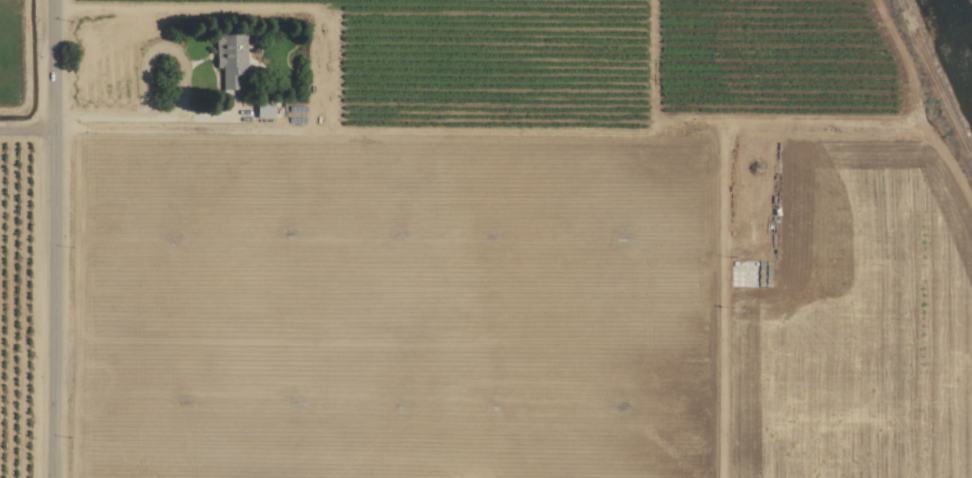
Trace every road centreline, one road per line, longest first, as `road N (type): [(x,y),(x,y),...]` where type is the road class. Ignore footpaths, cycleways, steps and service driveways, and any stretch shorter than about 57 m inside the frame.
road 1 (residential): [(55,0),(55,477)]

